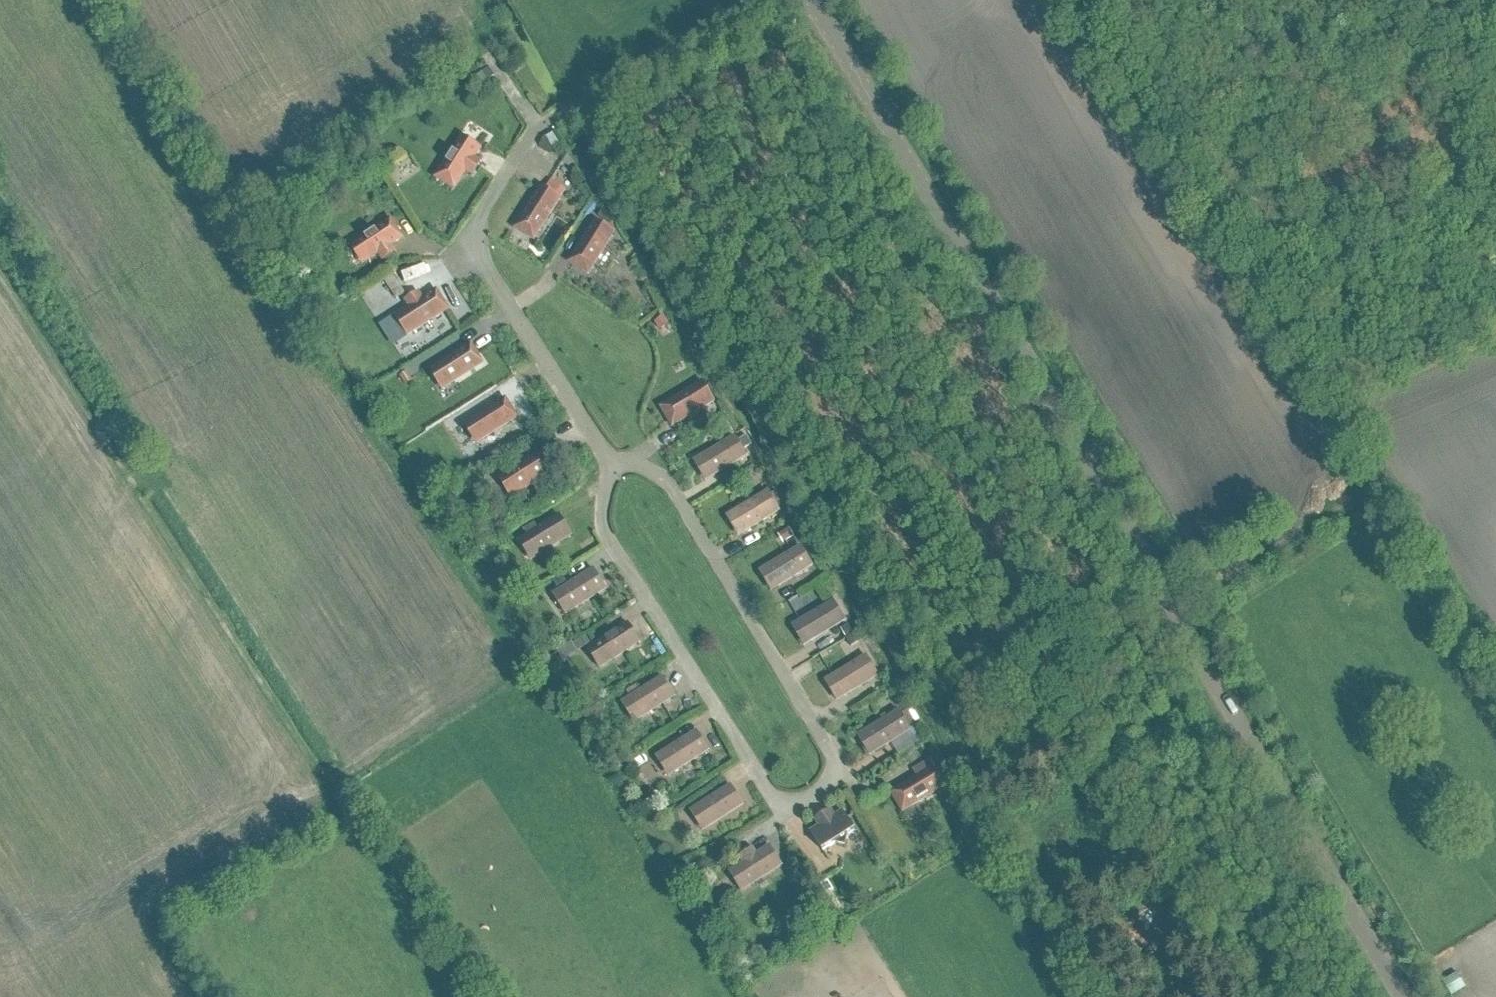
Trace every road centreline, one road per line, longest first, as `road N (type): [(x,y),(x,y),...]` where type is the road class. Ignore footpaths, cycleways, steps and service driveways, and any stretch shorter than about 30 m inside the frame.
road 1 (tertiary): [(1400,996),(813,0)]
road 2 (unclassified): [(606,457),(642,467),(675,492),(829,748),(832,774),(814,798),(789,802),(767,790),(607,541),(601,520),(609,465)]
road 3 (unclassified): [(606,457),(484,266),(476,240),(481,216),(539,129),(761,0)]

